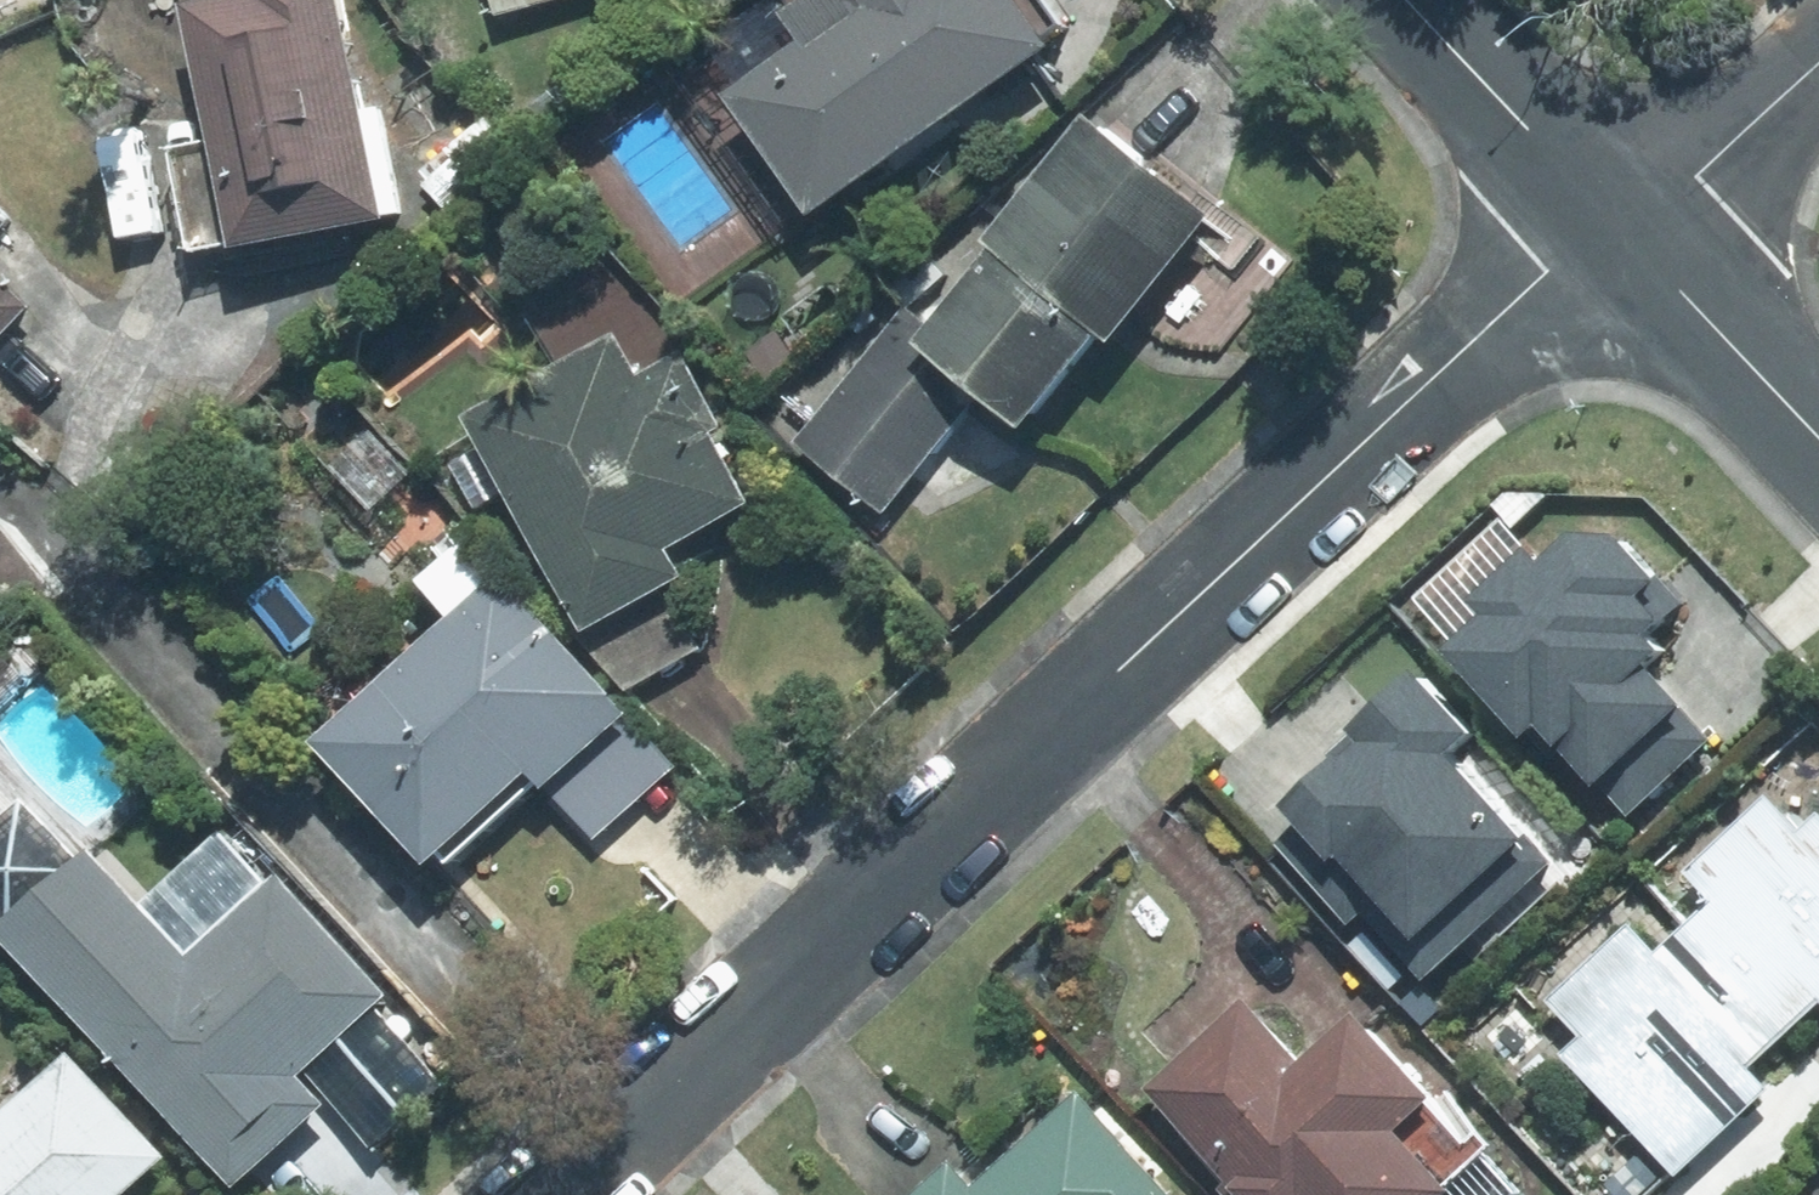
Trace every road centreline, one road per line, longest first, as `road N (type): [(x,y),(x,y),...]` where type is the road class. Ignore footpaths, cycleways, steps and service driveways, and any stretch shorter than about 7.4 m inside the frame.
road 1 (residential): [(558,1194),(1547,273),(1623,229)]
road 2 (tertiary): [(1409,0),(1623,229)]
road 3 (tertiary): [(1623,229),(1818,437)]
road 4 (residential): [(1623,229),(1818,61)]

